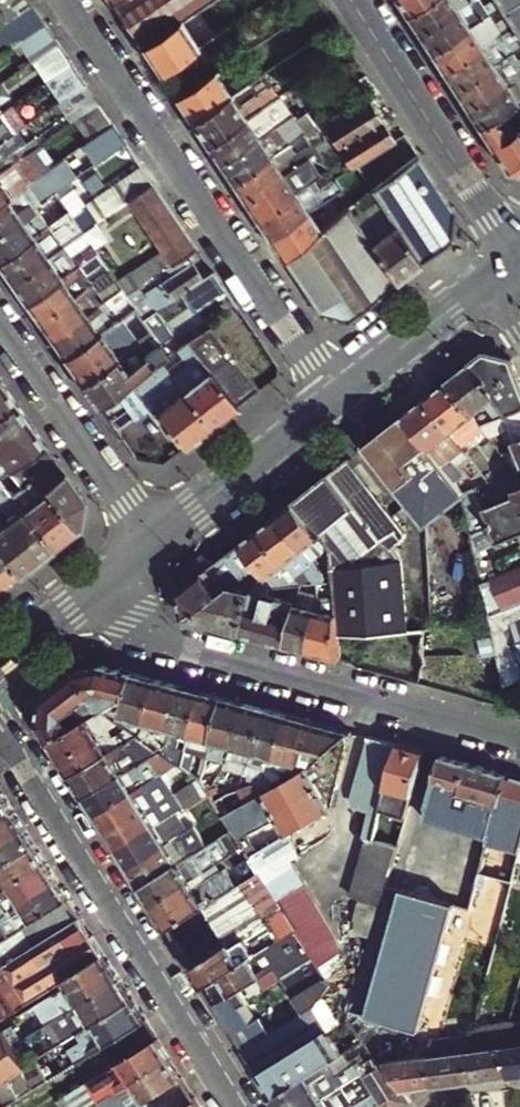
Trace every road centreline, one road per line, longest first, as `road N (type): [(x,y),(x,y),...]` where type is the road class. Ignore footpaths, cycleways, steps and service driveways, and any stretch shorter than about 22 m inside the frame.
road 1 (residential): [(336,401),(68,0)]
road 2 (residential): [(101,583),(135,628),(164,643),(519,738)]
road 3 (residential): [(0,730),(232,1106)]
road 4 (tertiary): [(517,261),(352,0)]
road 5 (residential): [(0,327),(153,543)]
road 6 (tertiary): [(153,543),(336,401)]
road 7 (tertiary): [(336,401),(486,285)]
road 8 (tertiary): [(0,662),(101,583)]

